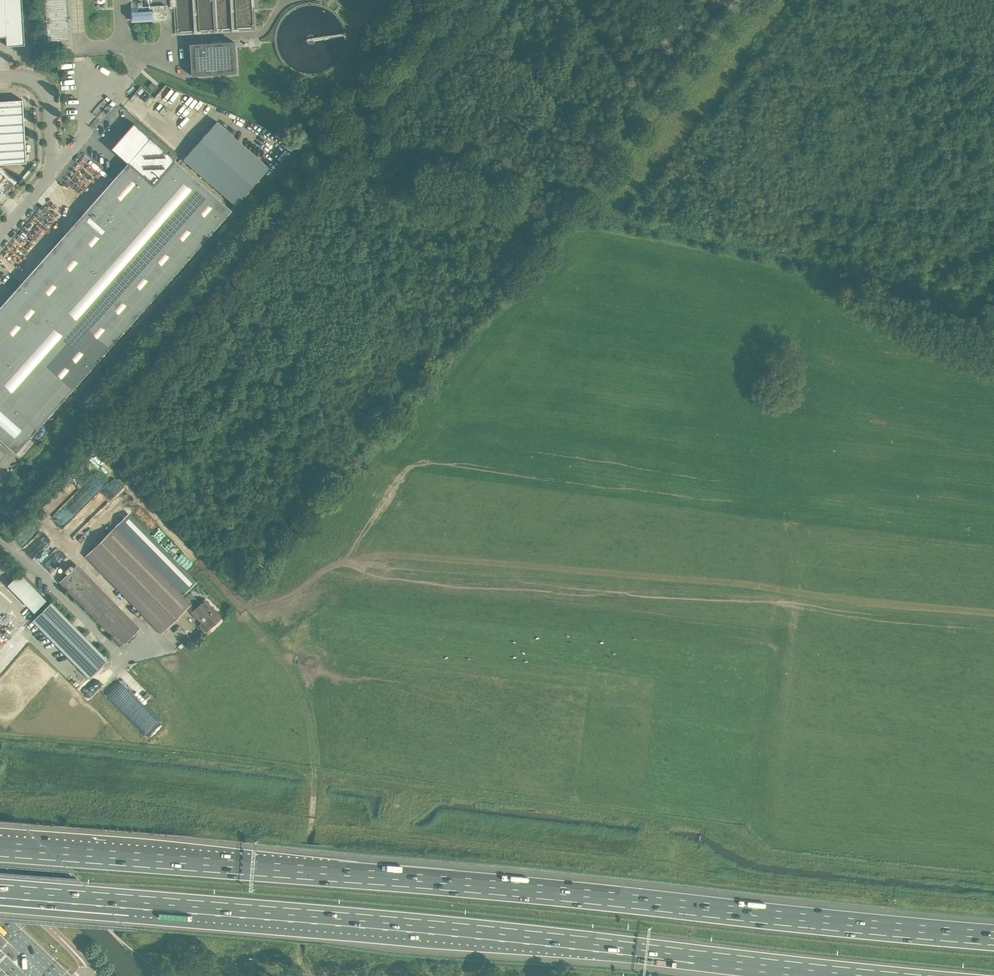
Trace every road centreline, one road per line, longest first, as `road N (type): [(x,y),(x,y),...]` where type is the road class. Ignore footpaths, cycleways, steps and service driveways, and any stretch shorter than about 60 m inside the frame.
road 1 (motorway): [(993,939),(0,849)]
road 2 (motorway): [(0,891),(448,929),(868,975)]
road 3 (track): [(223,596),(305,699),(315,777),(303,967),(437,975)]
road 4 (unclassified): [(0,78),(30,76),(46,91),(45,184)]

